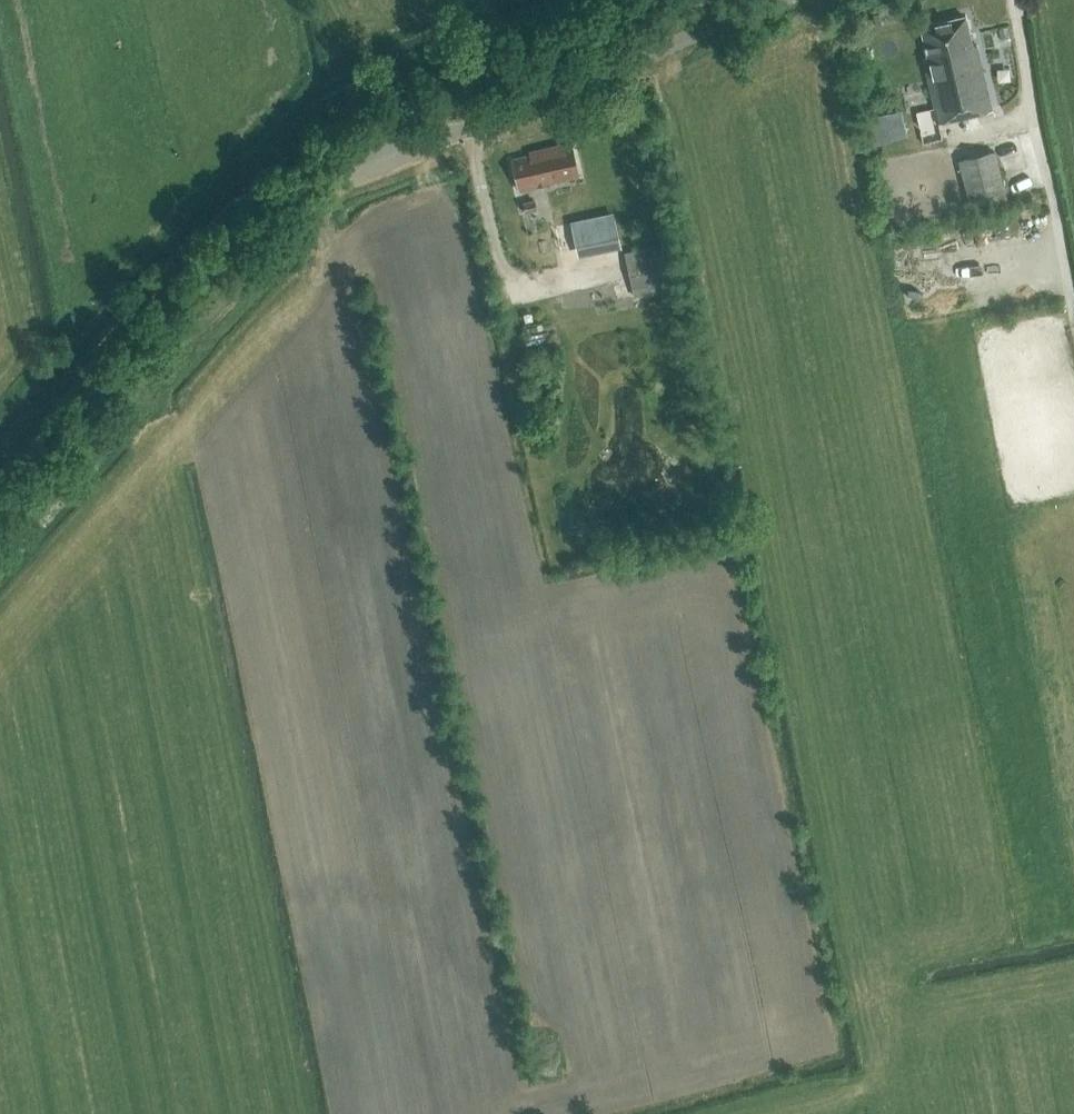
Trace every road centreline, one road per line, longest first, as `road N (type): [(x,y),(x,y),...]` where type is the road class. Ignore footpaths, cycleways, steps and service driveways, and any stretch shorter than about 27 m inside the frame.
road 1 (unclassified): [(387,159),(783,0)]

